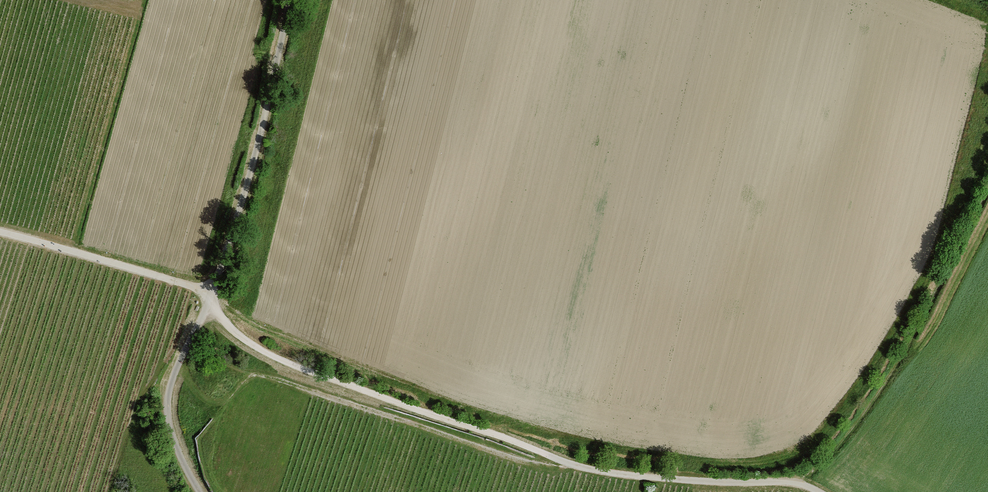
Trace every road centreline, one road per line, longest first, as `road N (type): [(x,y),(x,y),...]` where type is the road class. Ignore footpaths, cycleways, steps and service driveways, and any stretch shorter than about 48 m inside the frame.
road 1 (track): [(210,297),(259,330),(412,388),(514,423),(634,450)]
road 2 (track): [(222,491),(207,456),(227,398),(251,375),(522,460),(544,464),(548,455)]
road 3 (track): [(207,303),(261,351),(291,364),(548,455)]
road 4 (track): [(795,481),(846,438),(895,368),(987,189)]
road 5 (track): [(226,305),(242,298),(256,267),(321,0)]
road 6 (track): [(289,0),(255,159),(207,303)]
road 7 (track): [(548,455),(622,474),(790,481),(819,491)]
road 8 (track): [(0,232),(212,292)]
road 9 (track): [(207,303),(167,407),(199,491)]
road 10 (track): [(676,479),(702,463),(781,462),(803,453)]

